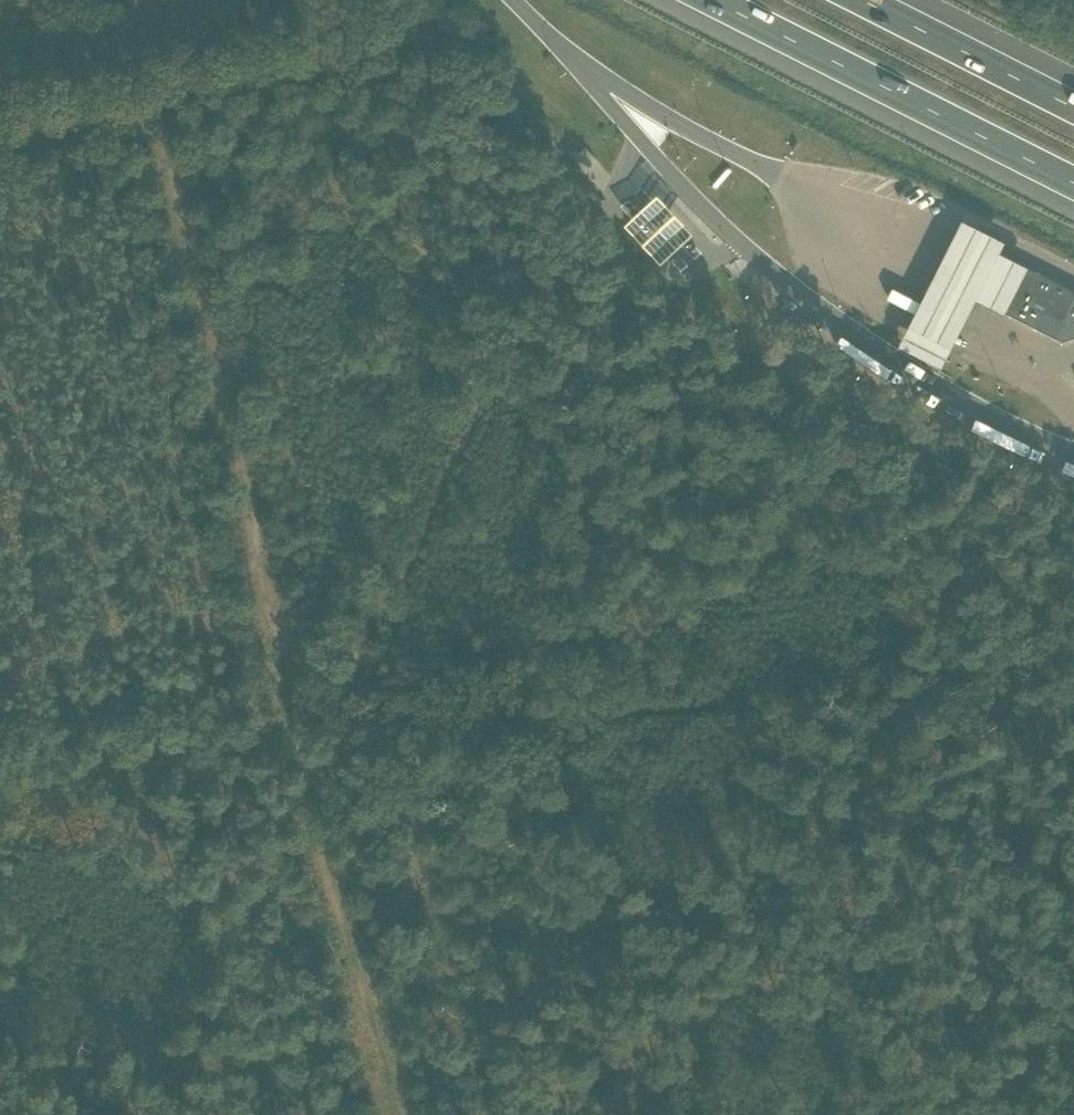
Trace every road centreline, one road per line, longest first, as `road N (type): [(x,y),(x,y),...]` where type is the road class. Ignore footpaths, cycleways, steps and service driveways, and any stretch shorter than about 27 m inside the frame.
road 1 (track): [(275,666),(392,1114)]
road 2 (motorway): [(714,0),(1073,182)]
road 3 (motorway): [(1073,106),(865,0)]

